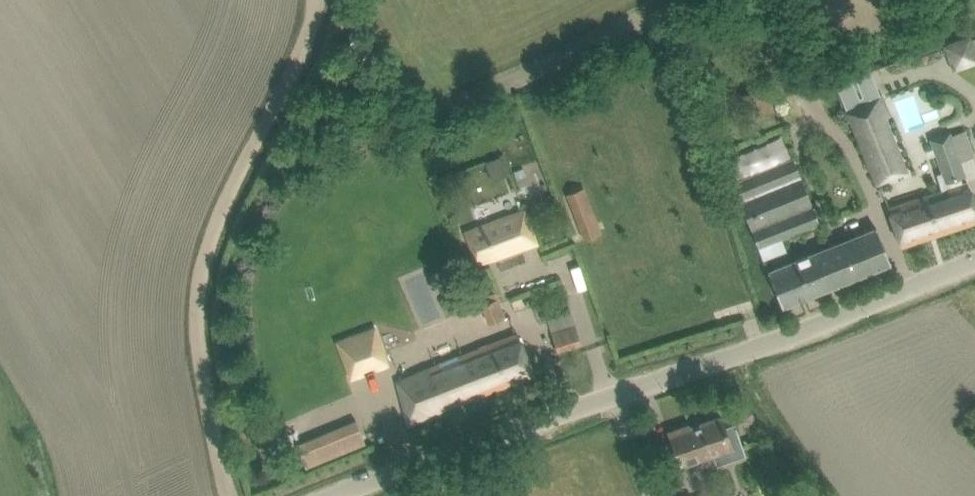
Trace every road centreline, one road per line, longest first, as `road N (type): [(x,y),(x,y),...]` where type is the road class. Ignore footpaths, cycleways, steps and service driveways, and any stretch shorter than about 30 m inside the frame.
road 1 (unclassified): [(333,495),(745,351),(974,259)]
road 2 (track): [(229,495),(198,322),(216,217),(301,67),(319,0)]

